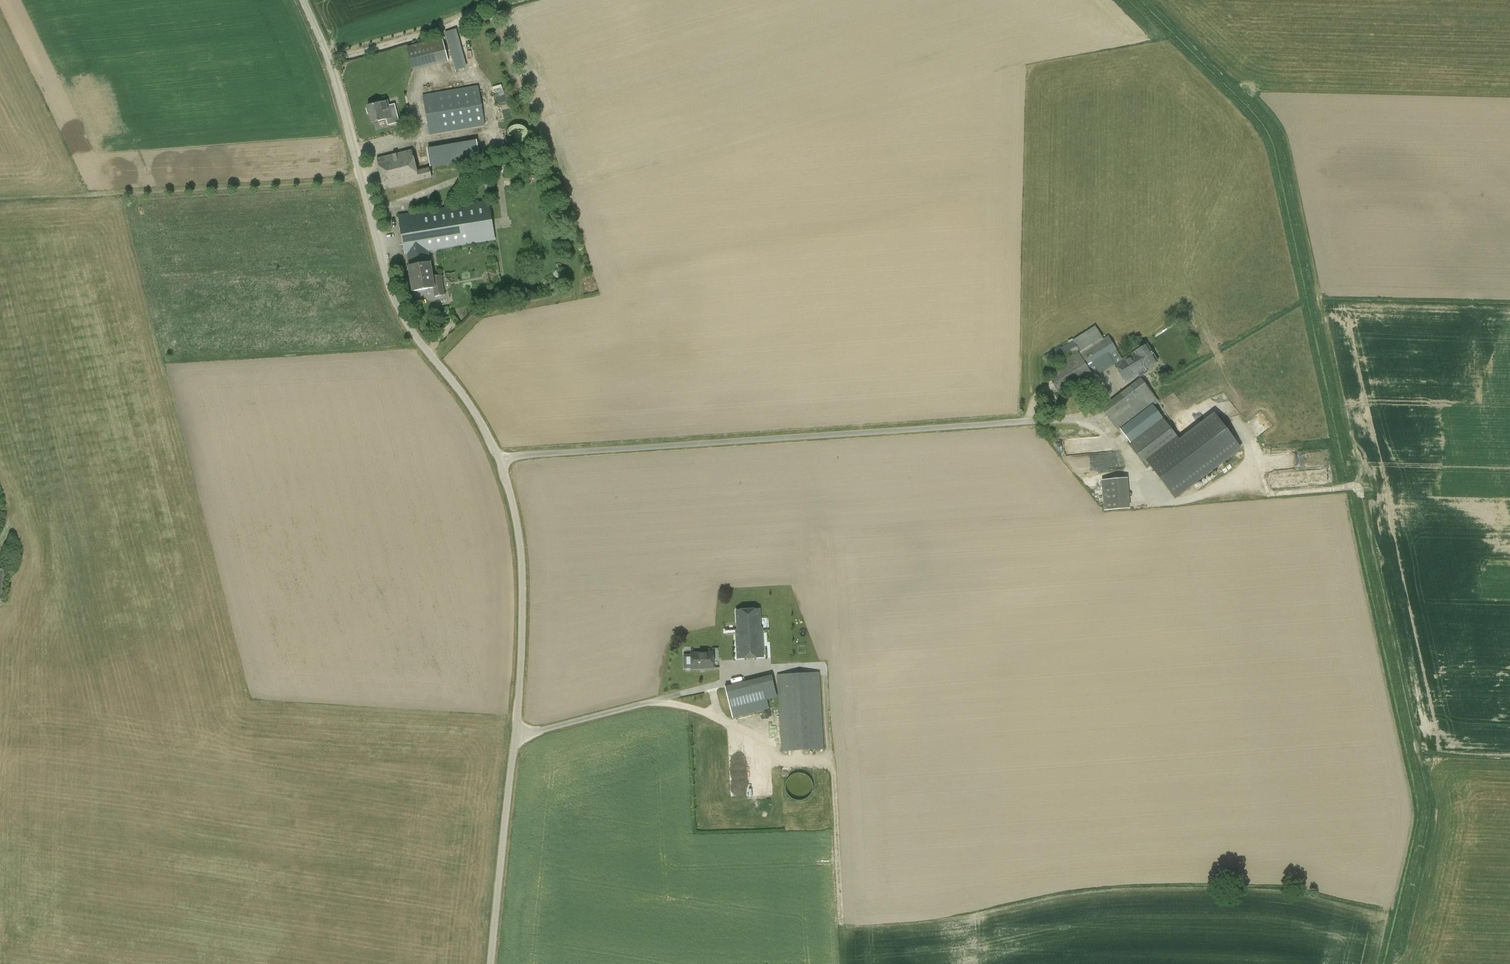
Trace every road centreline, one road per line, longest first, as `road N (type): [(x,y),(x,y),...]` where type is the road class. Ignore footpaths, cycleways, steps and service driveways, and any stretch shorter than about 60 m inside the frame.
road 1 (unclassified): [(501,454),(1031,427)]
road 2 (unclassified): [(490,963),(520,692),(522,579),(501,454)]
road 3 (unclassified): [(501,454),(391,288),(335,75),(304,0)]
road 4 (track): [(0,201),(362,180)]

